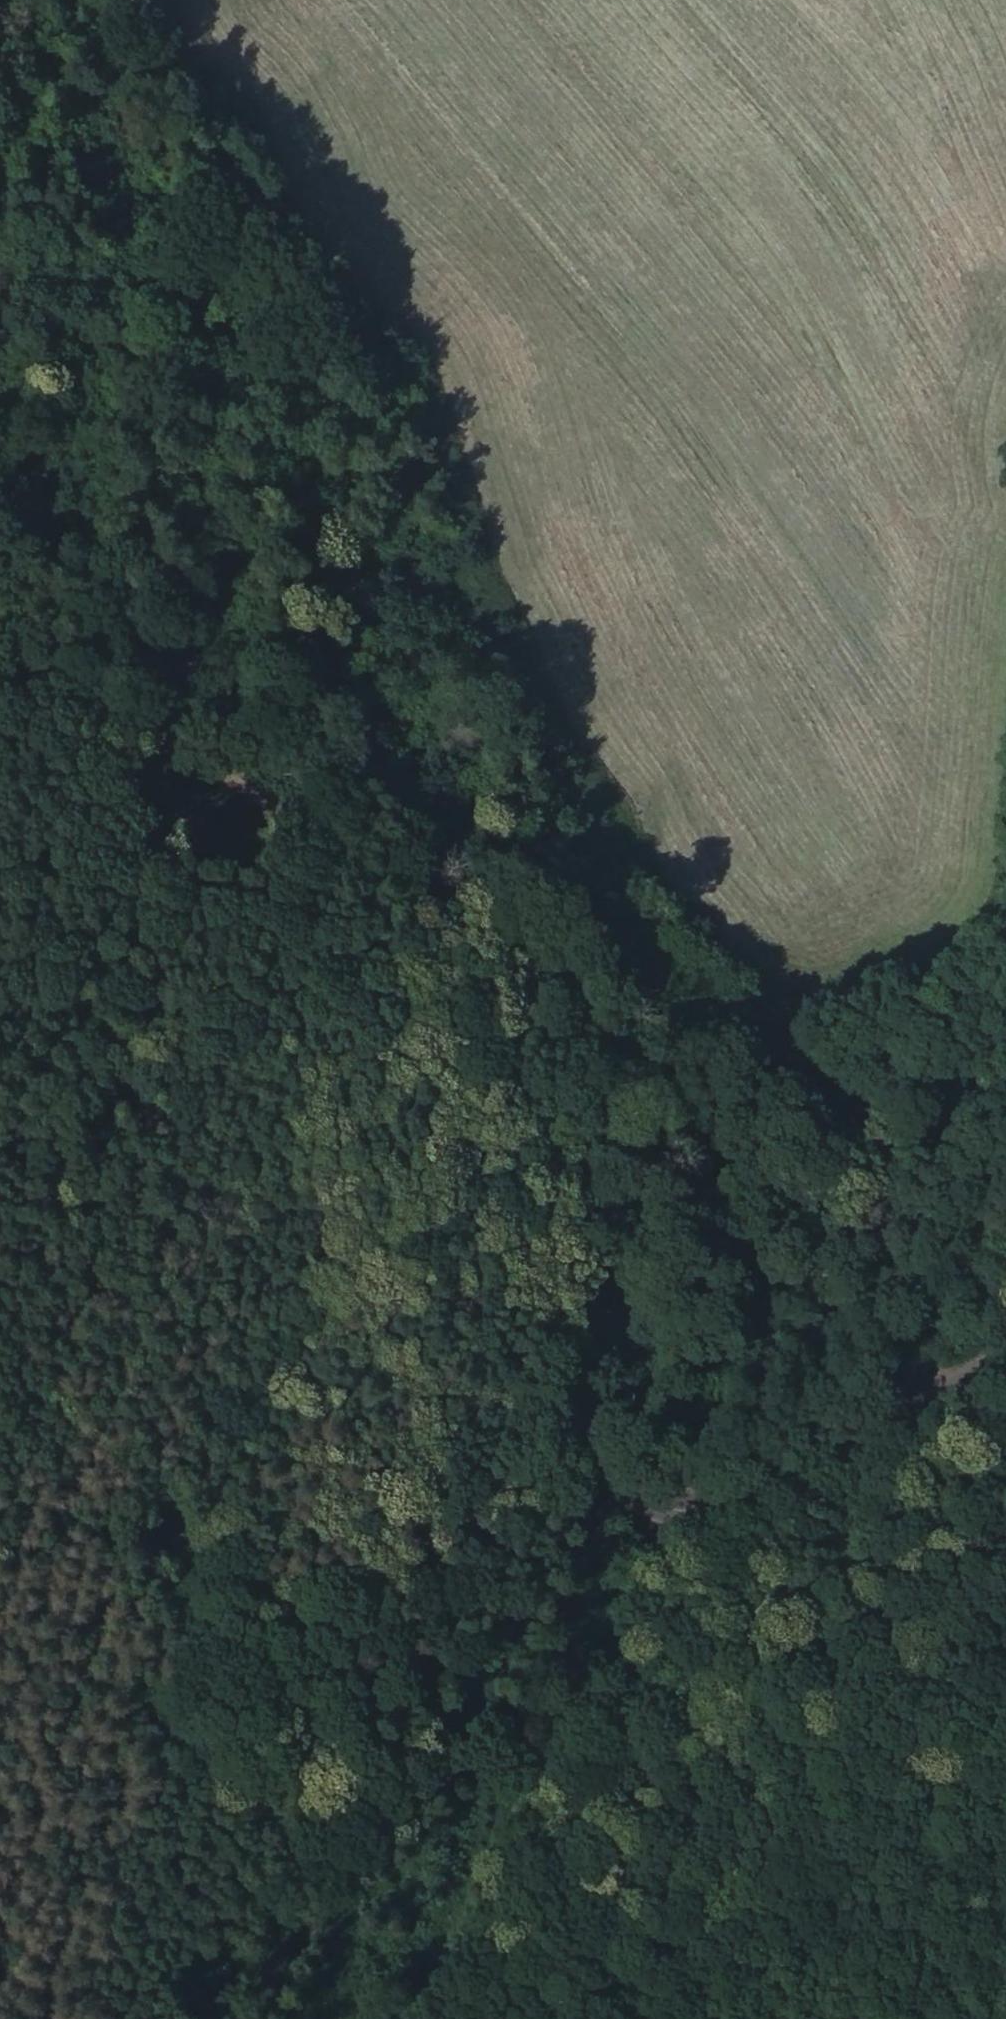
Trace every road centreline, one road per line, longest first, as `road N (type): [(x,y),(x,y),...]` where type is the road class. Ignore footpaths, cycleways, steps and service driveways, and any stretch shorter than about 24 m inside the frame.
road 1 (tertiary): [(1005,1375),(905,1413),(725,1512),(632,1497),(601,1474),(580,1433),(582,1386),(615,1327),(695,1250),(869,1147),(1005,1101)]

